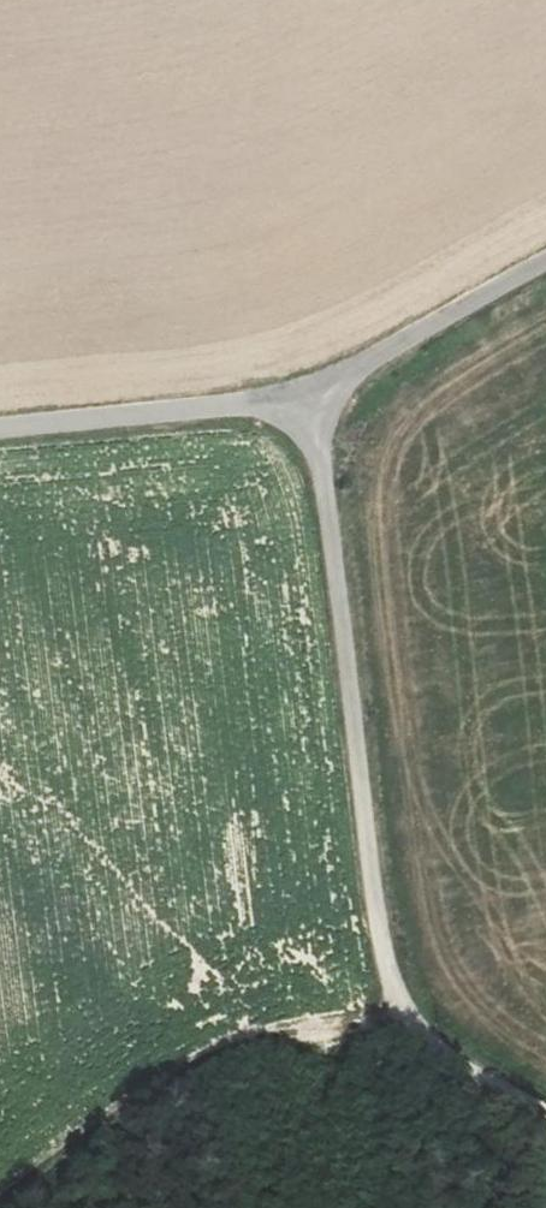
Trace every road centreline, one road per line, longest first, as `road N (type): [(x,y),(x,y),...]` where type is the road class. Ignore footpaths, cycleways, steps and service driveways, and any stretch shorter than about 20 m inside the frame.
road 1 (unclassified): [(305,394),(322,462),(380,942),(402,1014),(462,1072),(545,1116)]
road 2 (track): [(0,1200),(199,1069),(298,1030),(402,1014)]
road 3 (unclassified): [(305,394),(0,430)]
road 4 (unclassified): [(545,258),(305,394)]

